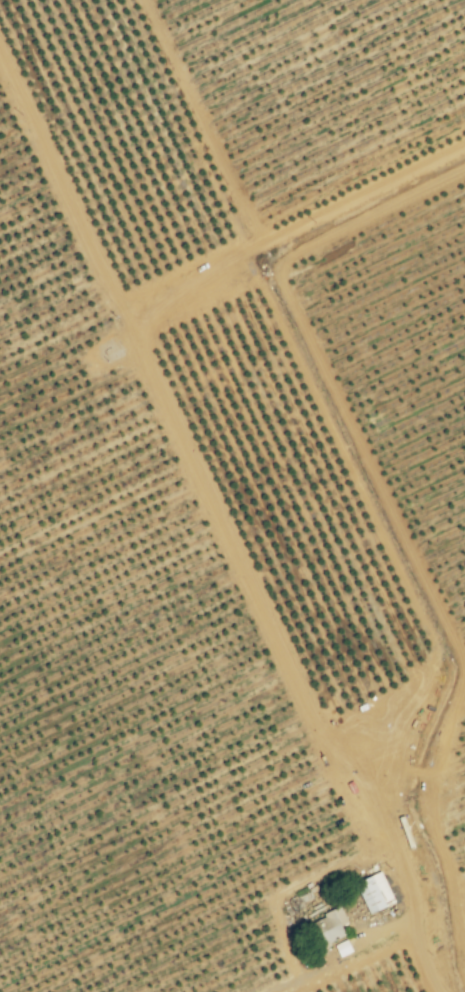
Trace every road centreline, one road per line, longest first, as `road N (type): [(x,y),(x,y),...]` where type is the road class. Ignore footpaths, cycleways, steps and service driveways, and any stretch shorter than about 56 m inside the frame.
road 1 (track): [(414,921),(419,894),(372,794),(422,714),(422,677),(230,280),(238,257)]
road 2 (residential): [(0,52),(120,307),(464,146)]
road 3 (track): [(441,991),(414,921),(276,991)]

